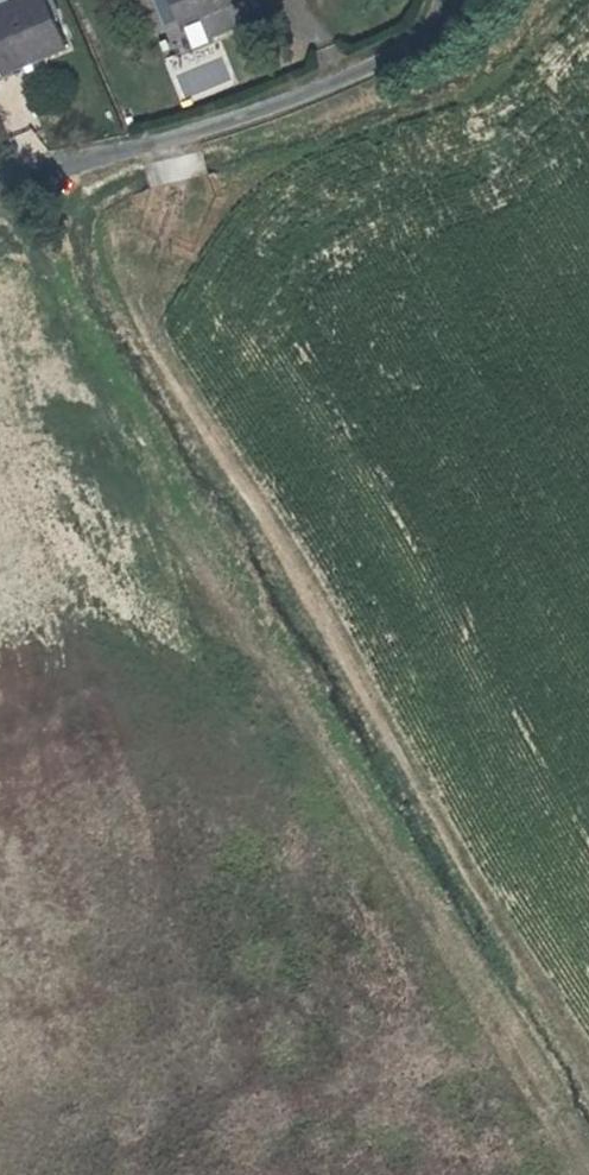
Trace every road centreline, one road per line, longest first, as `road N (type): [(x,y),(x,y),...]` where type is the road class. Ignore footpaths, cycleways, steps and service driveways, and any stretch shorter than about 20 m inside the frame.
road 1 (residential): [(445,0),(392,58),(250,127),(0,188)]

